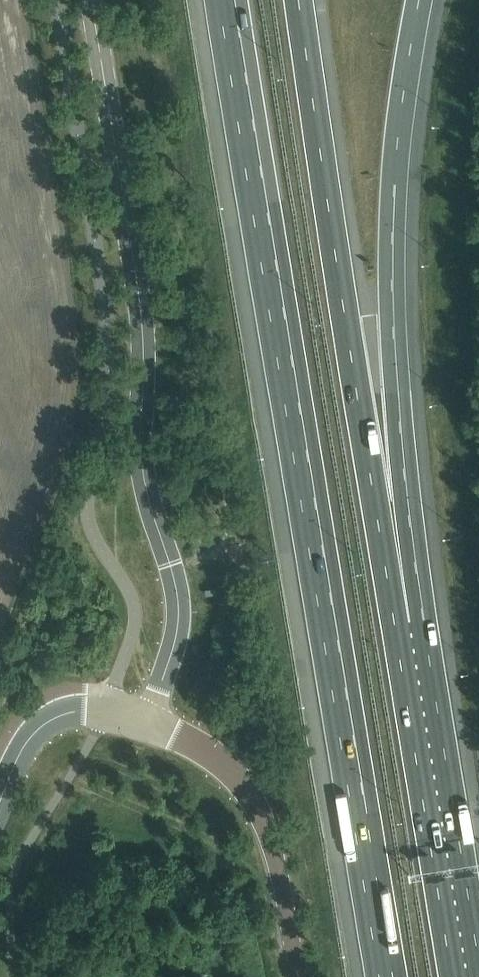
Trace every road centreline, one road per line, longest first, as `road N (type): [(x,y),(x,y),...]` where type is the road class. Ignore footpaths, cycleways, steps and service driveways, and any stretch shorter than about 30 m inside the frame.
road 1 (motorway): [(228,0),(390,976)]
road 2 (tertiary): [(146,722),(176,649),(182,610),(149,497),(135,260),(93,0)]
road 3 (motorway): [(395,624),(298,0)]
road 4 (motorway): [(395,624),(395,185),(422,0)]
road 5 (motorway): [(452,976),(395,624)]
road 6 (tertiary): [(298,976),(275,853),(245,785),(229,765),(146,722)]
road 7 (tertiary): [(146,722),(86,710),(40,724),(0,810)]

